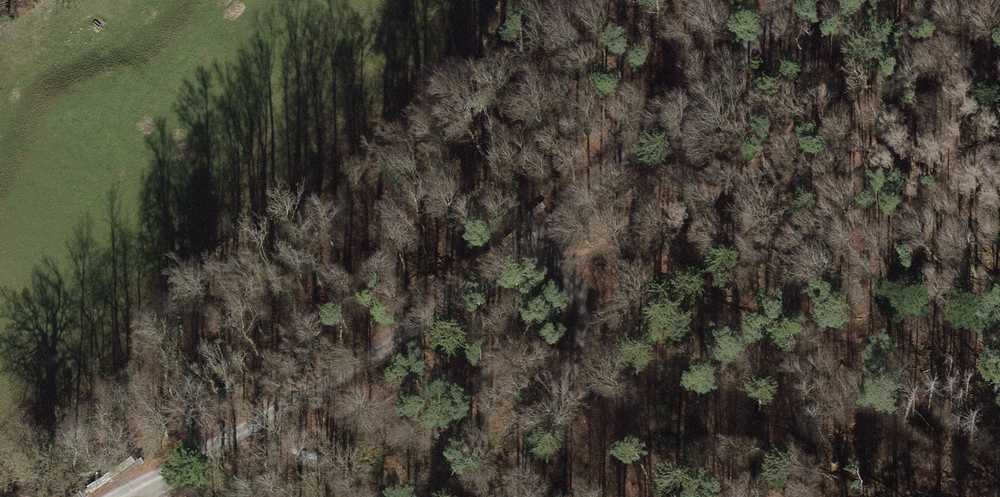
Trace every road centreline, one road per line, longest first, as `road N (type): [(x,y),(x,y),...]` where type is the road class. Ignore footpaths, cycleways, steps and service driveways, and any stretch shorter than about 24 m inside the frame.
road 1 (track): [(781,0),(749,58),(442,311),(112,496)]
road 2 (track): [(0,479),(75,391),(270,253),(465,70),(523,0)]
road 3 (track): [(514,496),(582,325),(563,271),(534,240)]

